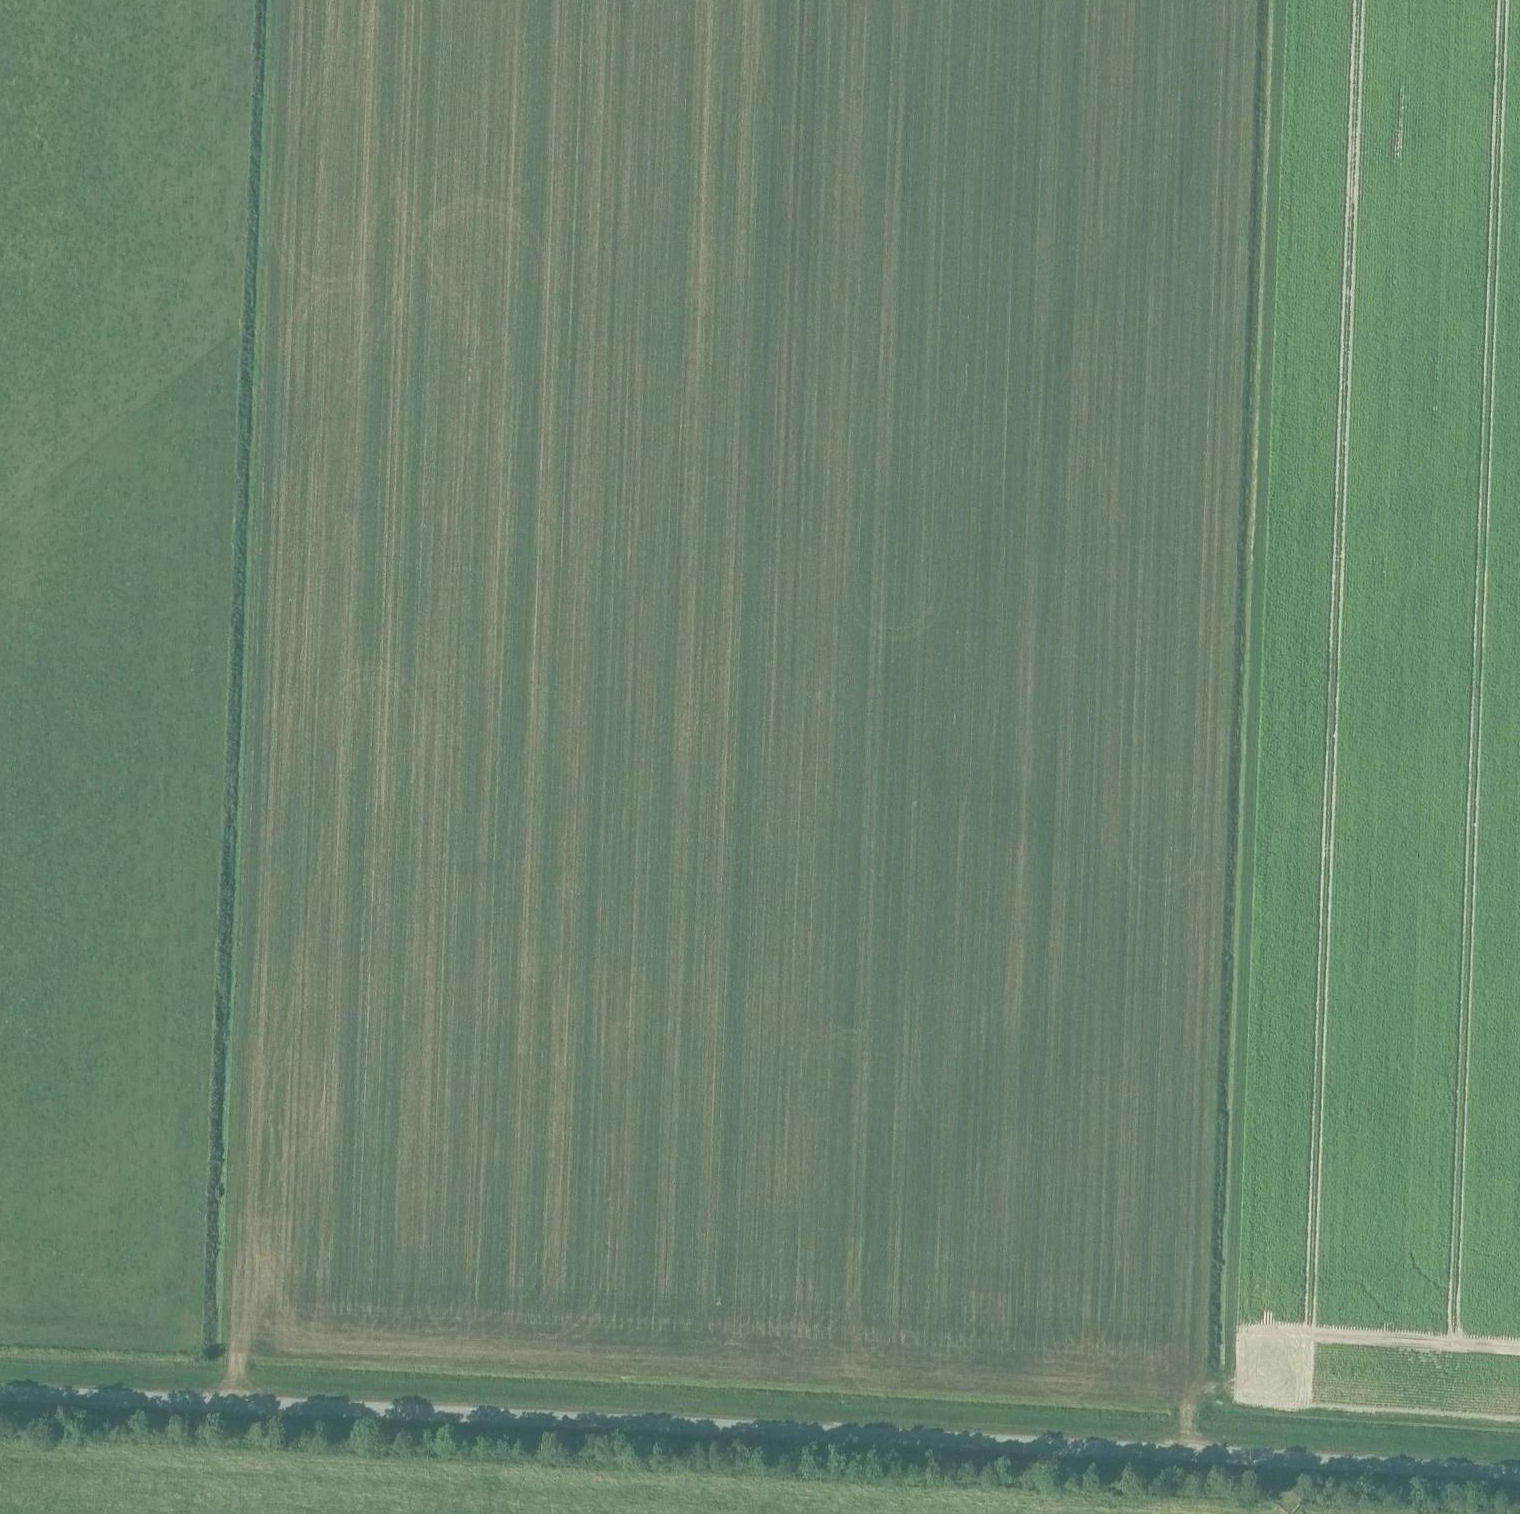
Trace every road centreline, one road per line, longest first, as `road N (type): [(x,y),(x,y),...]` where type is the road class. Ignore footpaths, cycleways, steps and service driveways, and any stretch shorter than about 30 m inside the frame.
road 1 (unclassified): [(1519,1482),(0,1396)]

